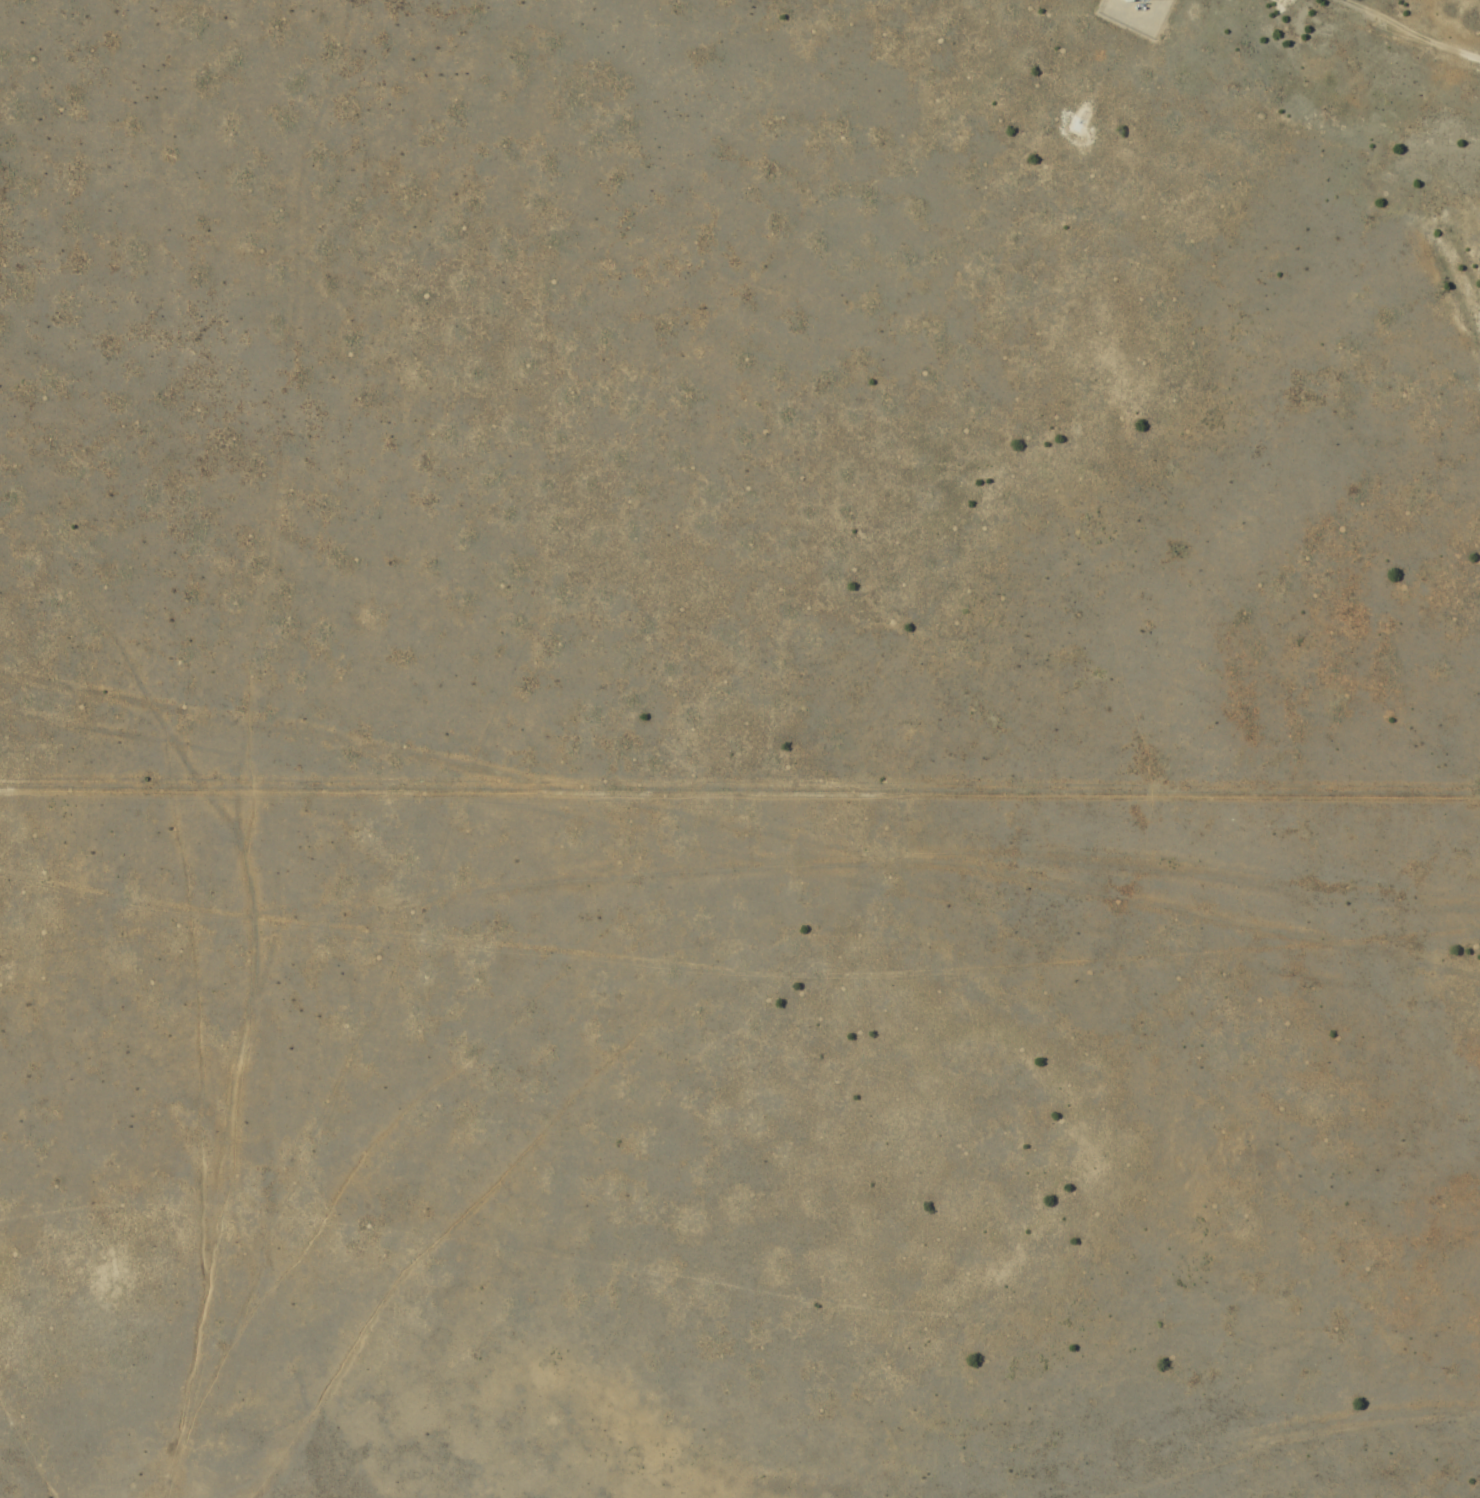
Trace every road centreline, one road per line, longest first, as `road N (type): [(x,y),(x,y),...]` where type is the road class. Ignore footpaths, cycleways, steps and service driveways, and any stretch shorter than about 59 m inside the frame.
road 1 (track): [(1479,63),(1326,0)]

